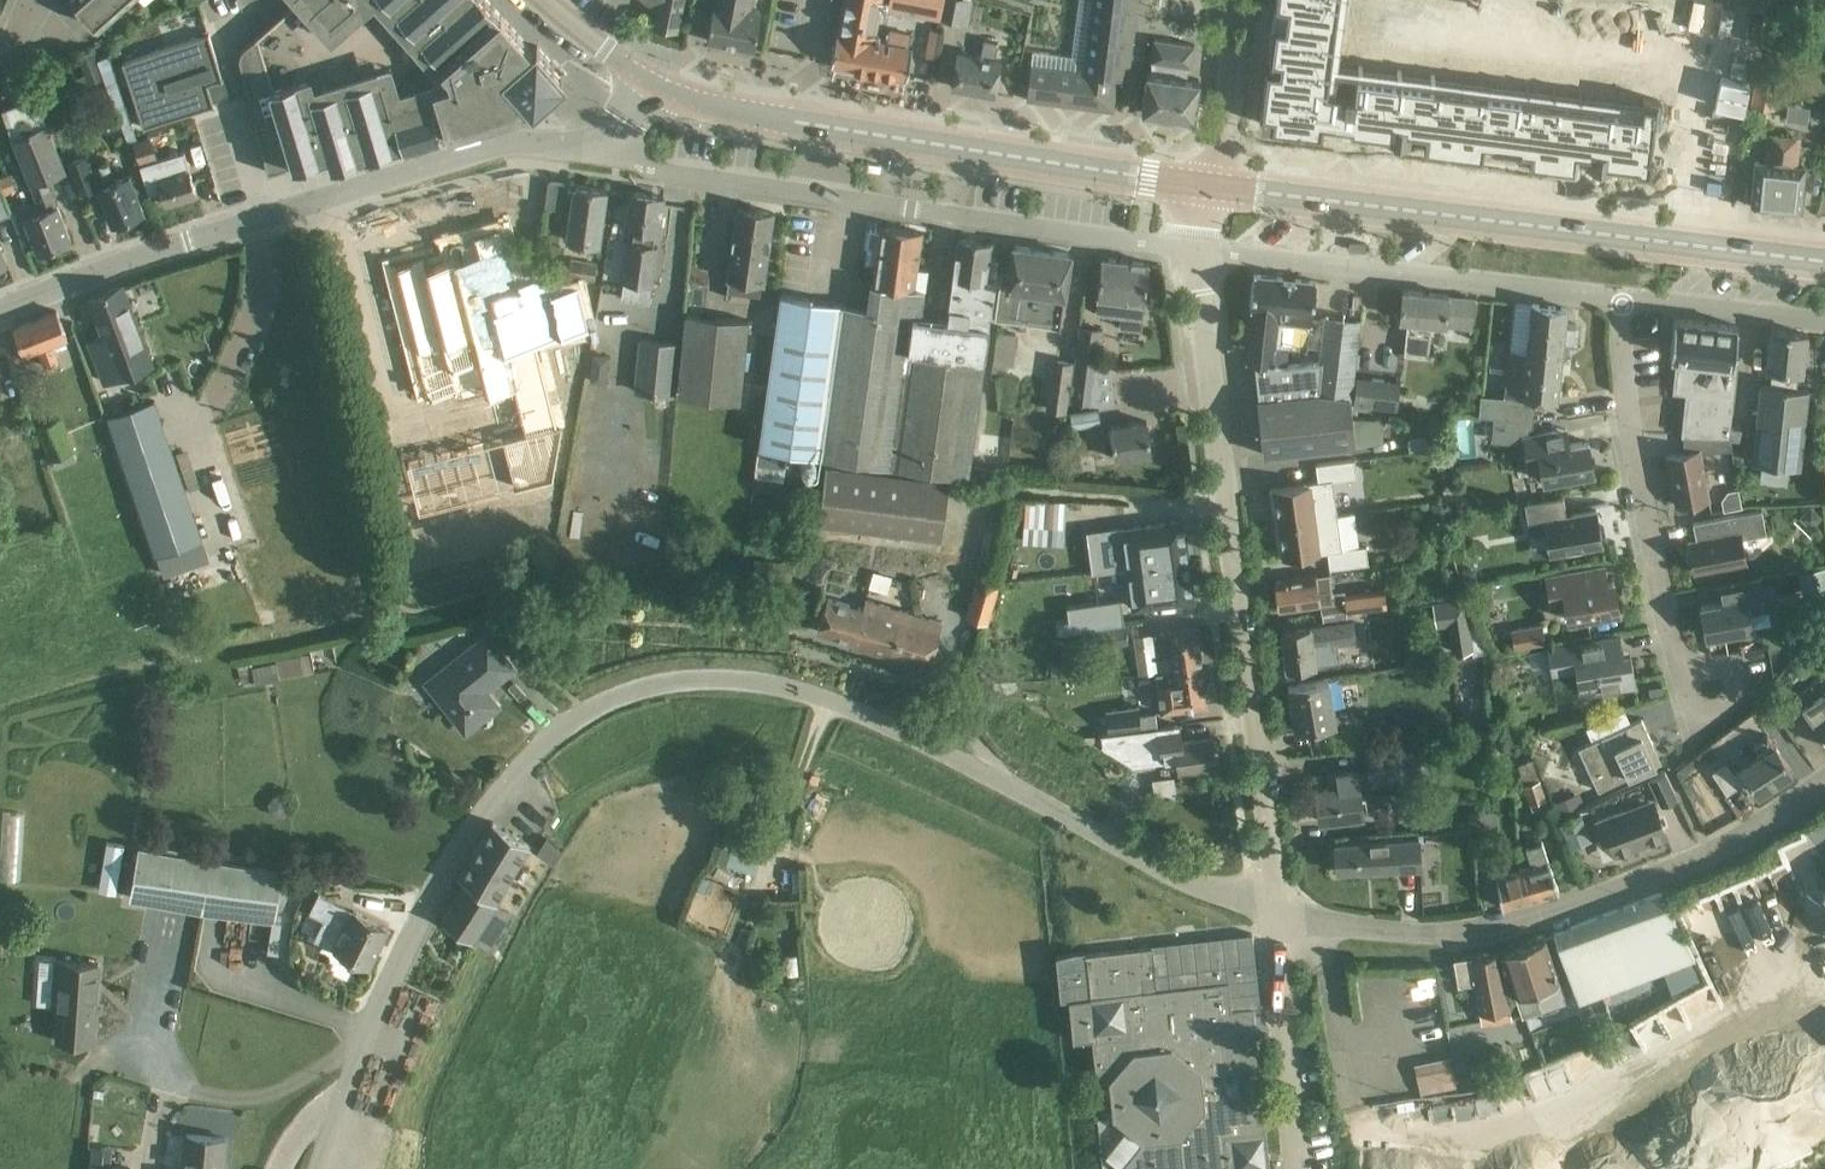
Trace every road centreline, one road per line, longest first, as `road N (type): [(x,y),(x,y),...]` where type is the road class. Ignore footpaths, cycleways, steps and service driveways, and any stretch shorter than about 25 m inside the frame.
road 1 (unclassified): [(320,1168),(385,993),(463,847),(546,739),(618,698),(663,685),(732,678),(814,695),(892,727),(1174,878),(1276,910)]
road 2 (residential): [(1276,910),(1191,250)]
road 3 (unclassified): [(0,310),(268,214),(505,145),(605,156)]
road 4 (tertiary): [(1824,260),(1208,186)]
road 5 (residential): [(1191,250),(651,170),(605,156)]
road 6 (unclassified): [(1276,910),(1440,934),(1541,916),(1749,833),(1824,780)]
road 7 (tertiary): [(1208,186),(760,119),(657,84)]
road 8 (residential): [(1191,250),(1620,298)]
road 9 (residential): [(1620,298),(1628,418),(1681,665)]
road 10 (unclassified): [(1302,1168),(1276,910)]
road 11 (residential): [(1620,298),(1824,321)]
road 12 (track): [(827,701),(780,845),(755,887)]
road 13 (residential): [(1208,186),(1218,169),(1239,0)]
road 14 (residential): [(1681,665),(1701,724),(1735,701),(1739,684),(1715,666)]
road 15 (tertiary): [(657,84),(548,0)]

